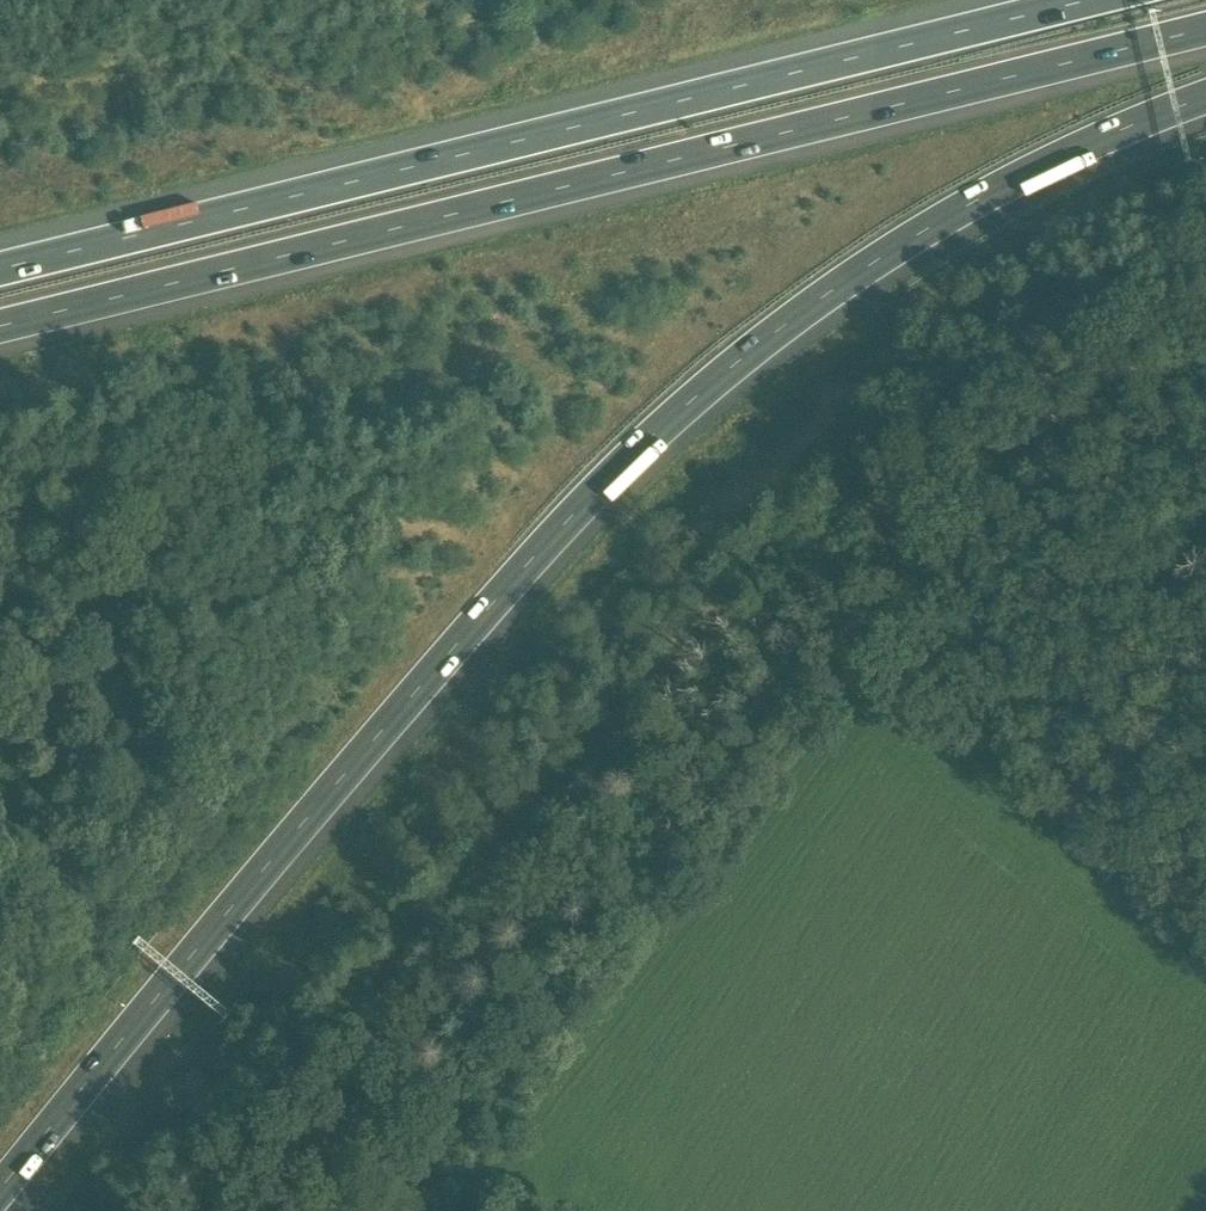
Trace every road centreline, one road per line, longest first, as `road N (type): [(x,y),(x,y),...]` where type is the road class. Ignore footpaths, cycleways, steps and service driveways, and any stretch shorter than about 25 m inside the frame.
road 1 (motorway): [(0,1196),(452,655),(657,435),(859,276),(974,203),(1205,97)]
road 2 (motorway): [(0,326),(1205,28)]
road 3 (motorway): [(1089,0),(0,269)]

